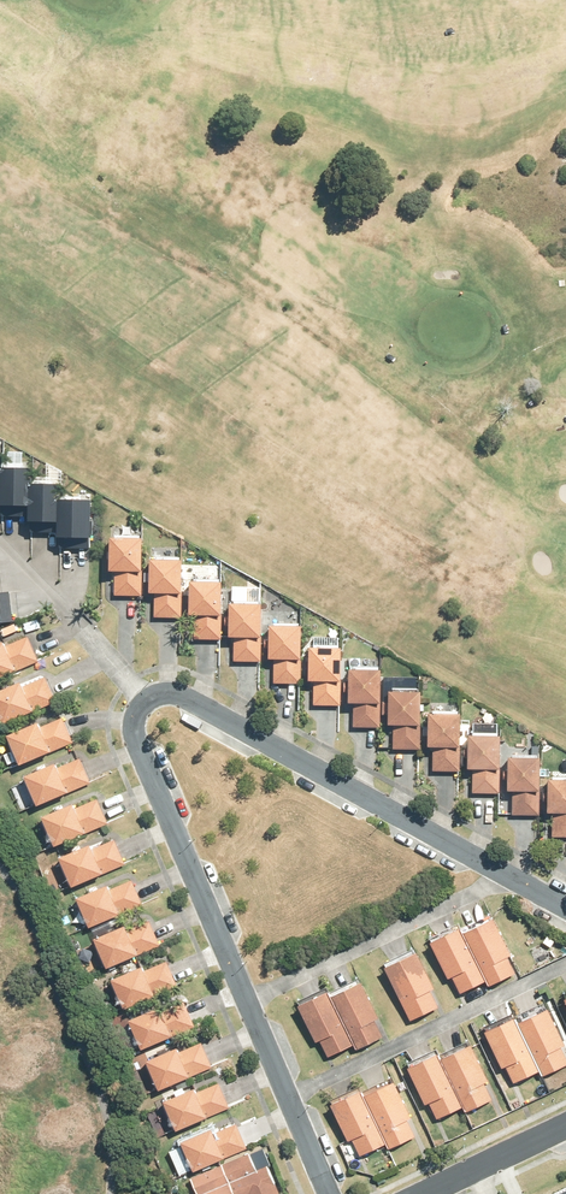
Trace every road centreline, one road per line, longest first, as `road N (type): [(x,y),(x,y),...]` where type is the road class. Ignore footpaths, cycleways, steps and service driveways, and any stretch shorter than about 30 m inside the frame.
road 1 (residential): [(508,875),(192,701),(170,691),(145,700)]
road 2 (residential): [(145,700),(134,720),(136,741),(247,999)]
road 3 (residential): [(565,964),(288,1097)]
road 4 (residential): [(247,999),(508,875)]
road 5 (residential): [(145,700),(0,543)]
road 6 (residential): [(422,1193),(565,1128)]

